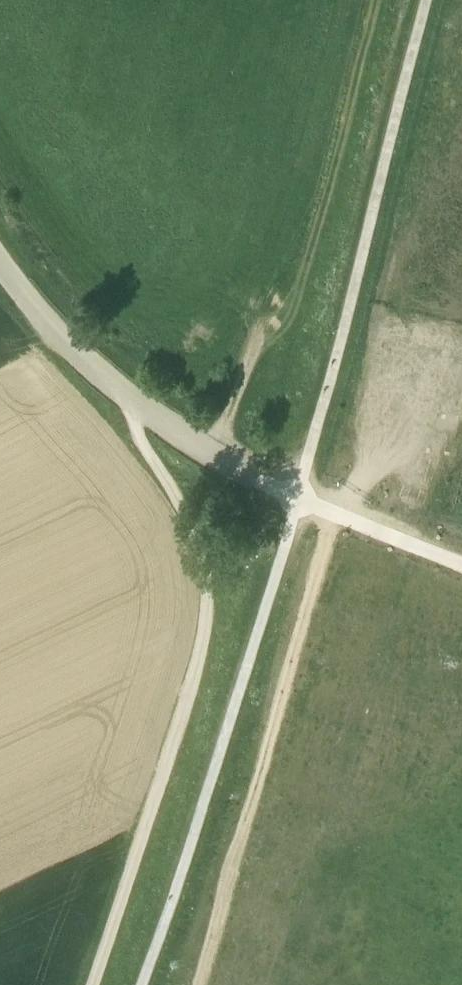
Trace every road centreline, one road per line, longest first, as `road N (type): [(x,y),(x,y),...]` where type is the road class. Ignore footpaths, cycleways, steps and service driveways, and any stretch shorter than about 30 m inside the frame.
road 1 (track): [(91,984),(206,618),(194,533),(144,442),(136,393)]
road 2 (track): [(332,505),(200,984)]
road 3 (track): [(377,0),(313,278),(261,328),(207,447)]
road 4 (unclassified): [(0,245),(74,344),(207,447),(256,471)]

